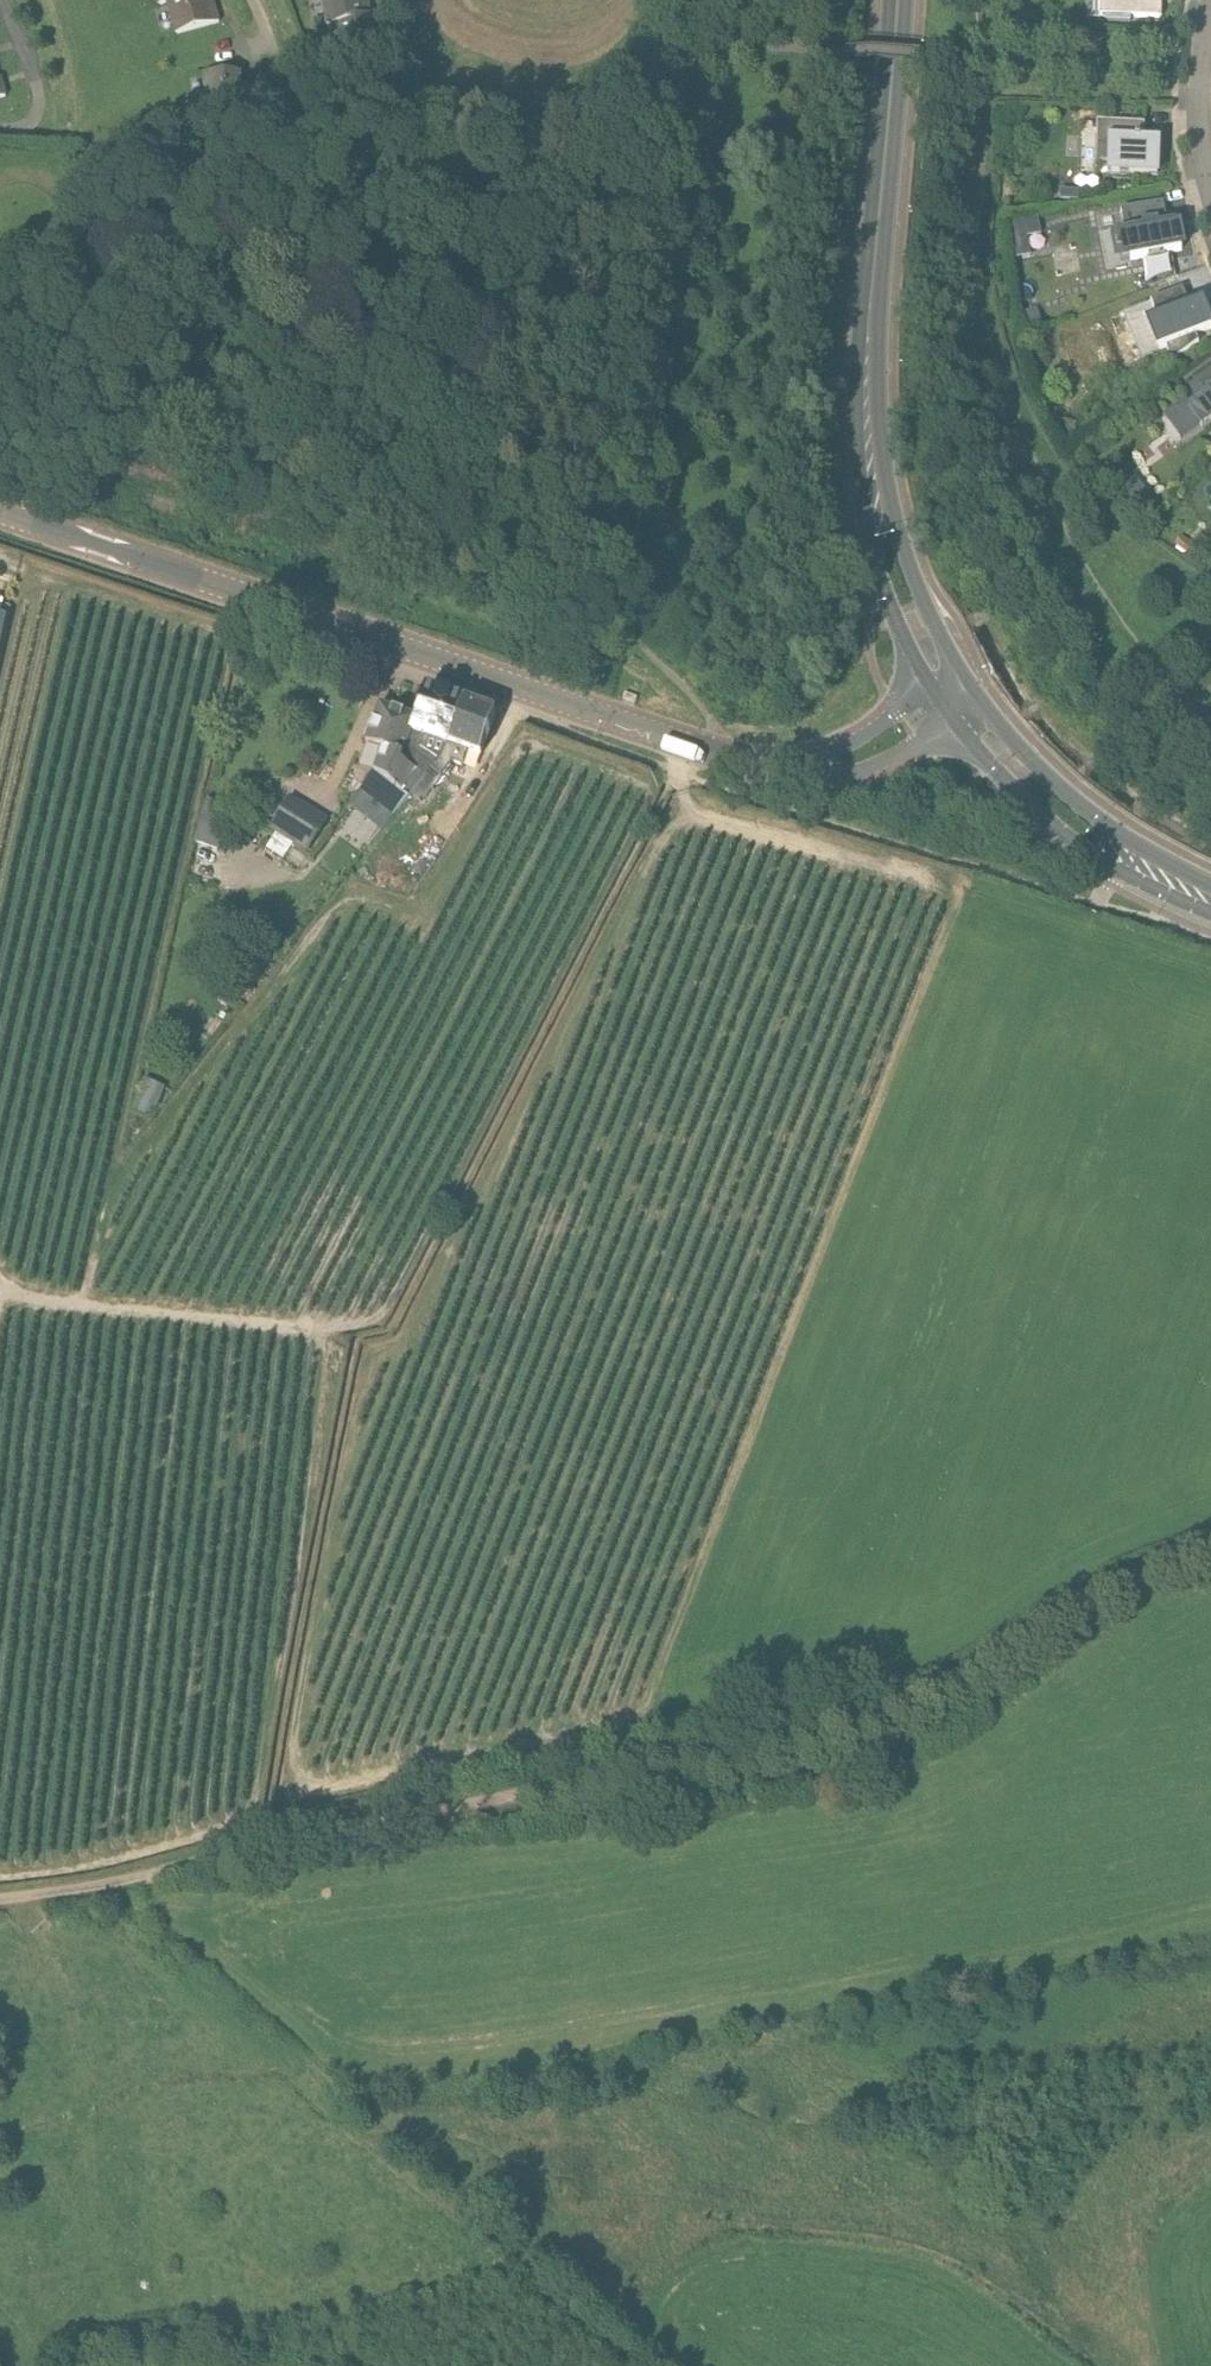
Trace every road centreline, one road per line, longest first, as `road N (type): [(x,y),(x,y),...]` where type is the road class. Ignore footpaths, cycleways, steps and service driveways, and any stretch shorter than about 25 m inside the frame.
road 1 (track): [(262,1848),(862,1715),(953,1678),(1099,1591),(1210,1544)]
road 2 (tertiary): [(768,767),(0,510)]
road 3 (secondary): [(967,685),(898,537),(882,460),(878,350),(869,335)]
road 4 (secondary): [(869,335),(859,349),(856,413),(868,527),(890,603),(932,687)]
road 5 (secondary): [(869,335),(898,0)]
road 6 (secondary): [(951,716),(1062,831),(1117,869),(1210,912)]
road 7 (secondary): [(1210,886),(1078,806),(967,685)]
road 8 (track): [(0,1899),(262,1848)]
road 9 (tertiary): [(768,767),(793,781),(852,777),(951,716)]
road 10 (residential): [(1210,192),(1200,84),(1210,0)]
road 11 (tertiary): [(932,687),(852,740),(768,767)]
road 12 (track): [(0,183),(21,174),(50,184),(94,226),(101,263)]
road 13 (track): [(91,289),(44,372),(0,372)]

